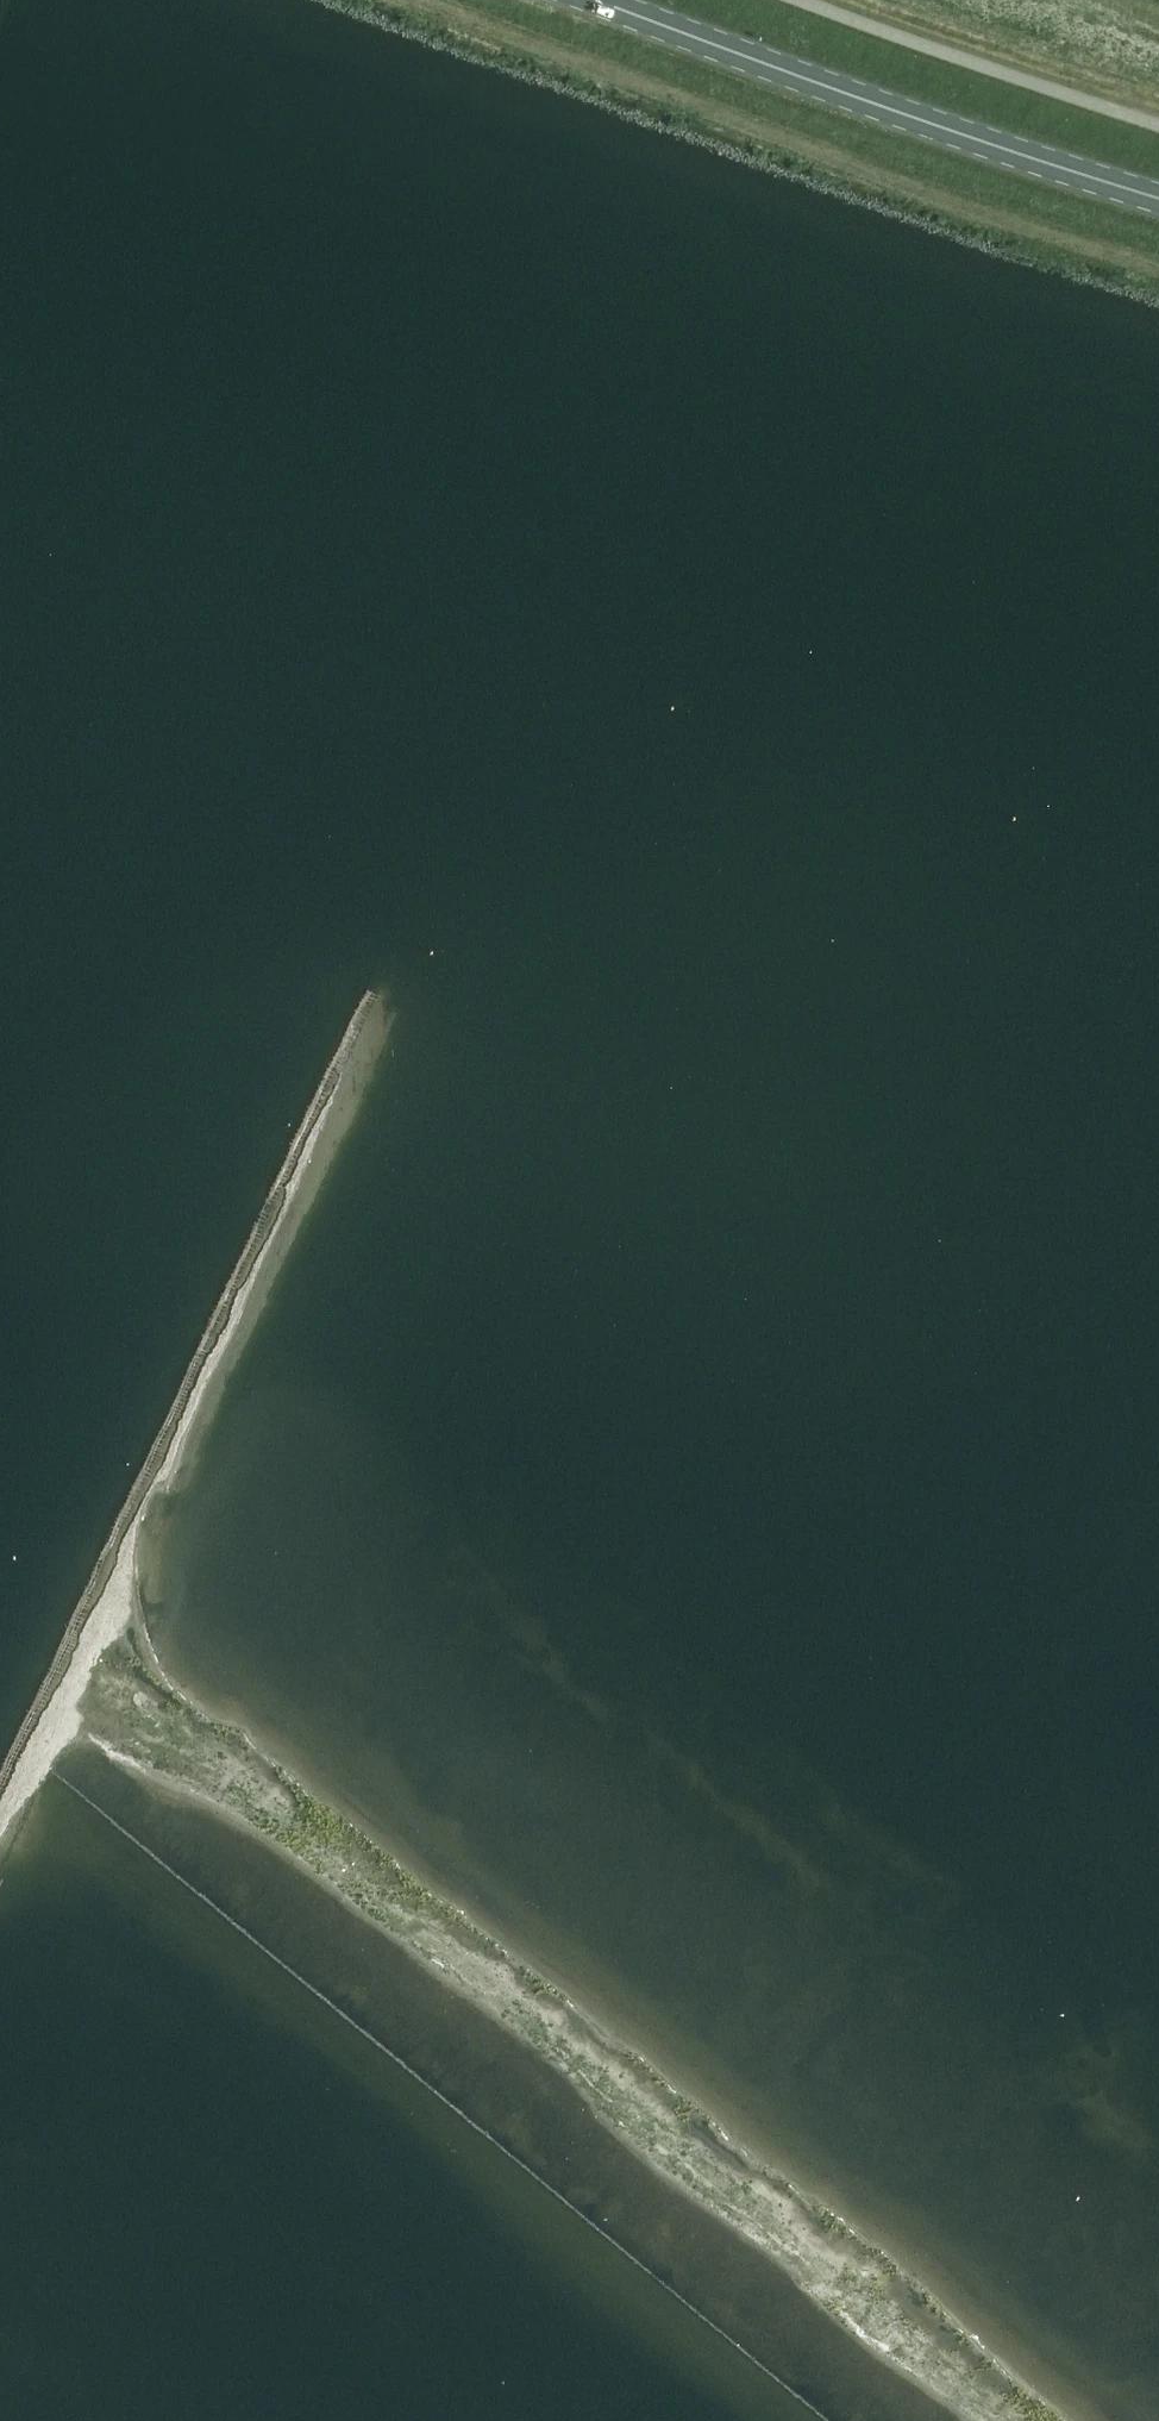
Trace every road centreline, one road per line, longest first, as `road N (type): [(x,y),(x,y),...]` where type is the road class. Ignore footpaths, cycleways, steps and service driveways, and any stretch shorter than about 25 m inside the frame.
road 1 (secondary): [(1158,200),(599,0)]

